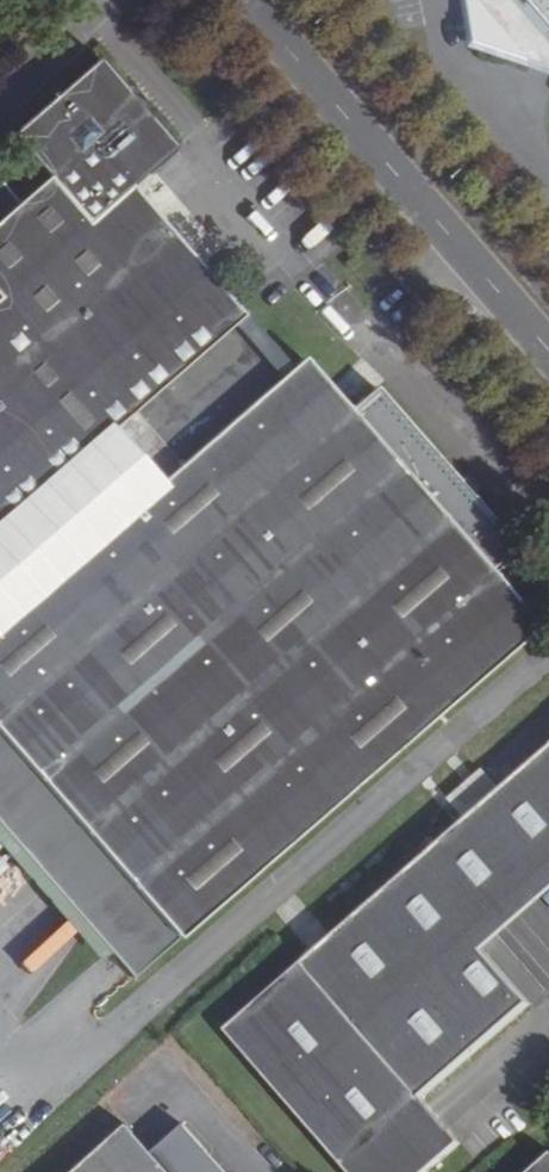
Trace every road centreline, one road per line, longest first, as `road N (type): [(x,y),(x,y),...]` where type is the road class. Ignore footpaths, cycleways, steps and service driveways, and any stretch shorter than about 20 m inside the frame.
road 1 (unclassified): [(247,0),(548,350)]

